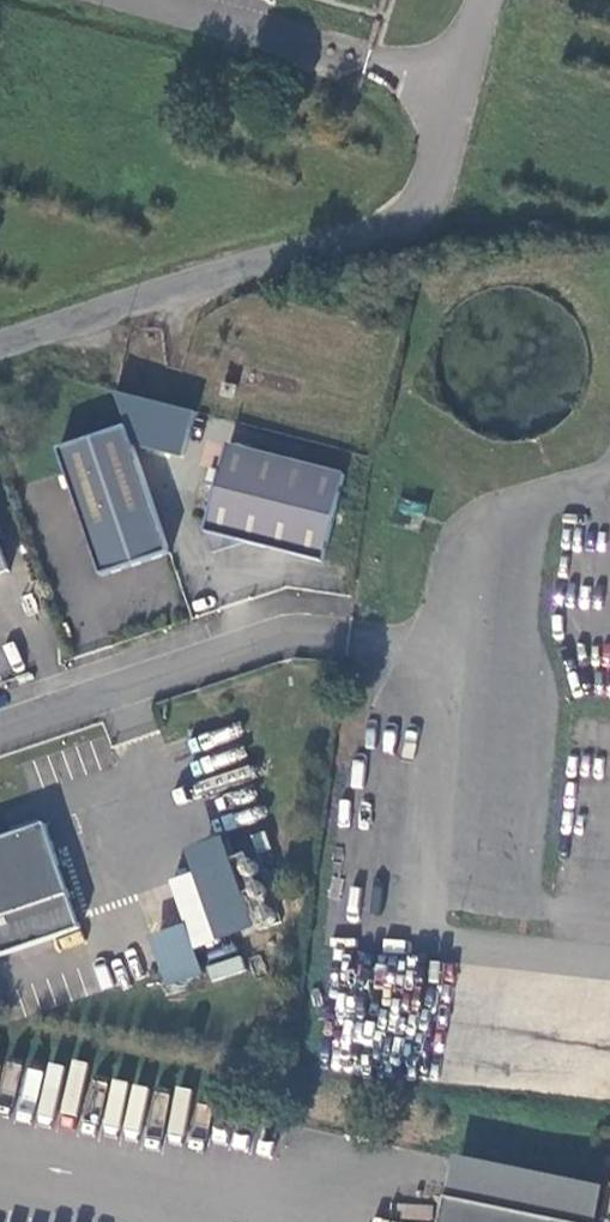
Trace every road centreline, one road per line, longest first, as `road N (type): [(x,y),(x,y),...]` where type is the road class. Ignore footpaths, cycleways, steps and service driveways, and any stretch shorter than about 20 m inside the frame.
road 1 (unclassified): [(0,345),(98,310),(391,232),(419,214),(433,183),(458,80)]
road 2 (unclassified): [(0,728),(282,632),(348,640)]
road 3 (unclassified): [(458,80),(160,0)]

